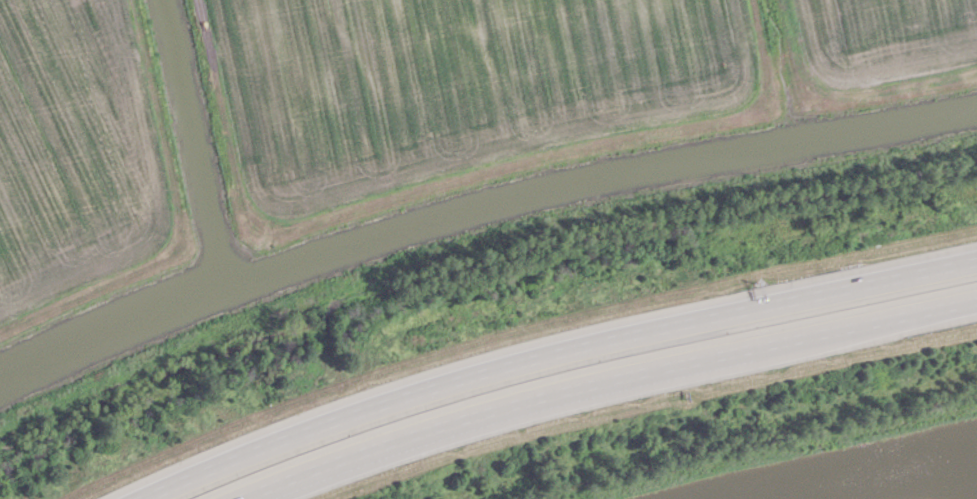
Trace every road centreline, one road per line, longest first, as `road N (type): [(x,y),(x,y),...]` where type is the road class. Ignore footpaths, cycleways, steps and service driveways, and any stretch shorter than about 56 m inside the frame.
road 1 (motorway): [(813,294),(455,379),(137,498)]
road 2 (motorway): [(238,497),(488,410),(821,332)]
road 3 (motorway): [(976,260),(813,294)]
road 4 (motorway): [(821,332),(976,298)]

